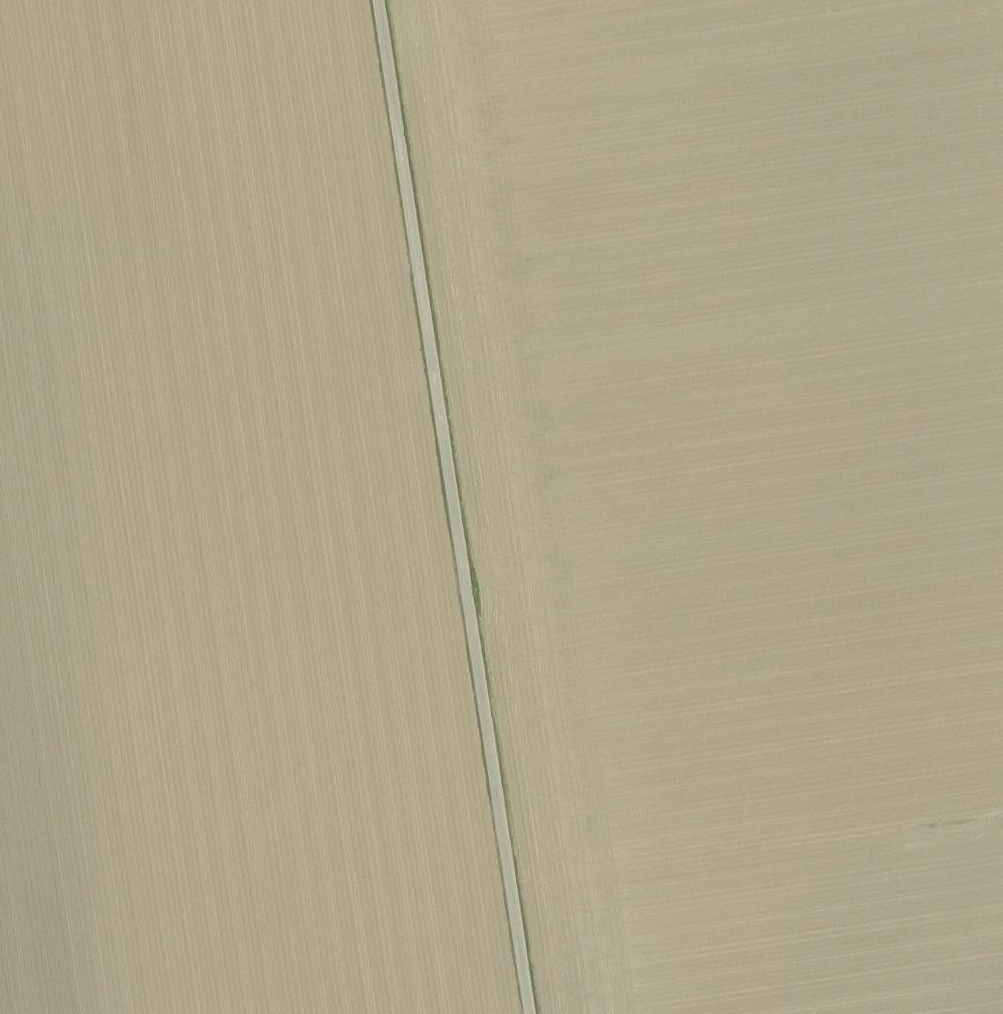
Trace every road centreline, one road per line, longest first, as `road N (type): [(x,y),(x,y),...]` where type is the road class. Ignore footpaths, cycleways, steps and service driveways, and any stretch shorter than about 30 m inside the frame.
road 1 (track): [(531,1013),(379,0)]

